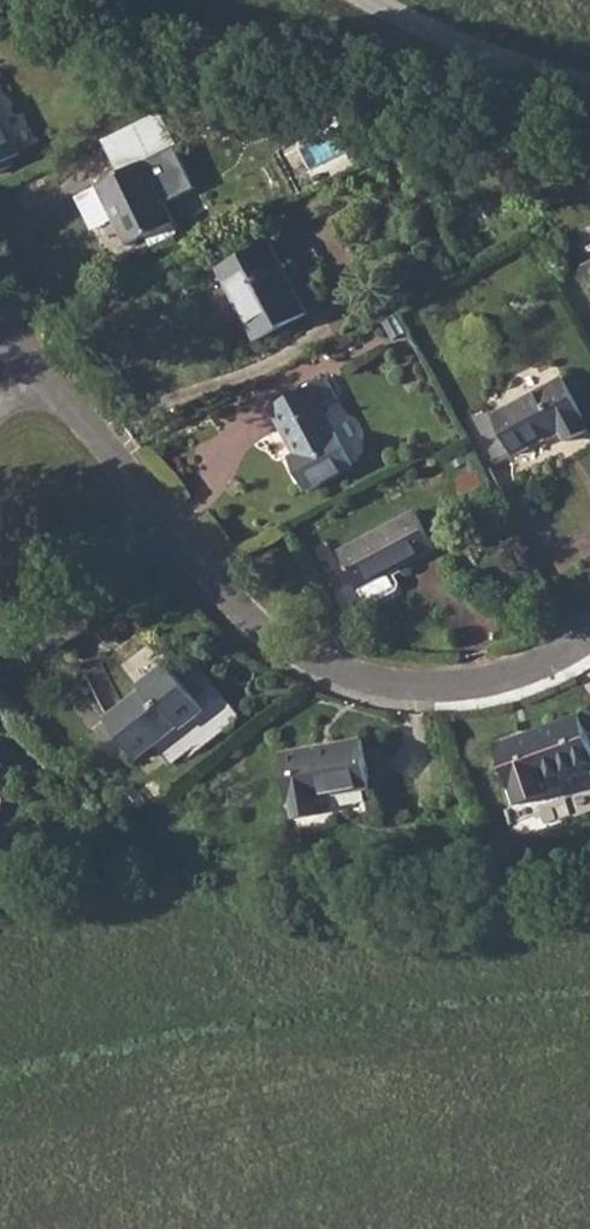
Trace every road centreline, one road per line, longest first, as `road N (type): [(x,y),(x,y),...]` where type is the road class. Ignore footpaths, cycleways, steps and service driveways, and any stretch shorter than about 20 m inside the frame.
road 1 (residential): [(171,529),(254,630),(332,677),(442,694),(527,683),(589,654)]
road 2 (residential): [(0,653),(10,666),(171,529)]
road 3 (residential): [(34,369),(171,529)]

